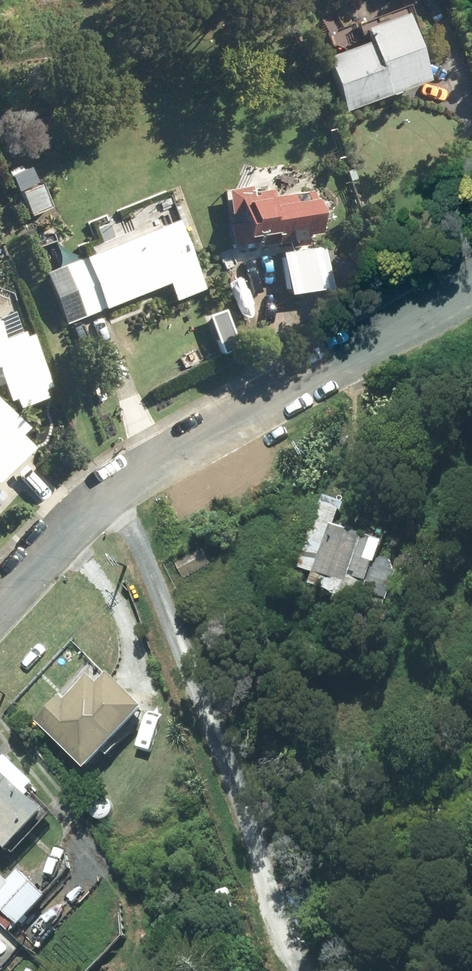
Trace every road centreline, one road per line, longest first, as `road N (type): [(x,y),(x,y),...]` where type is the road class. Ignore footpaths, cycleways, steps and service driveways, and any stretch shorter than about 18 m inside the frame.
road 1 (tertiary): [(471,287),(115,490),(0,602)]

